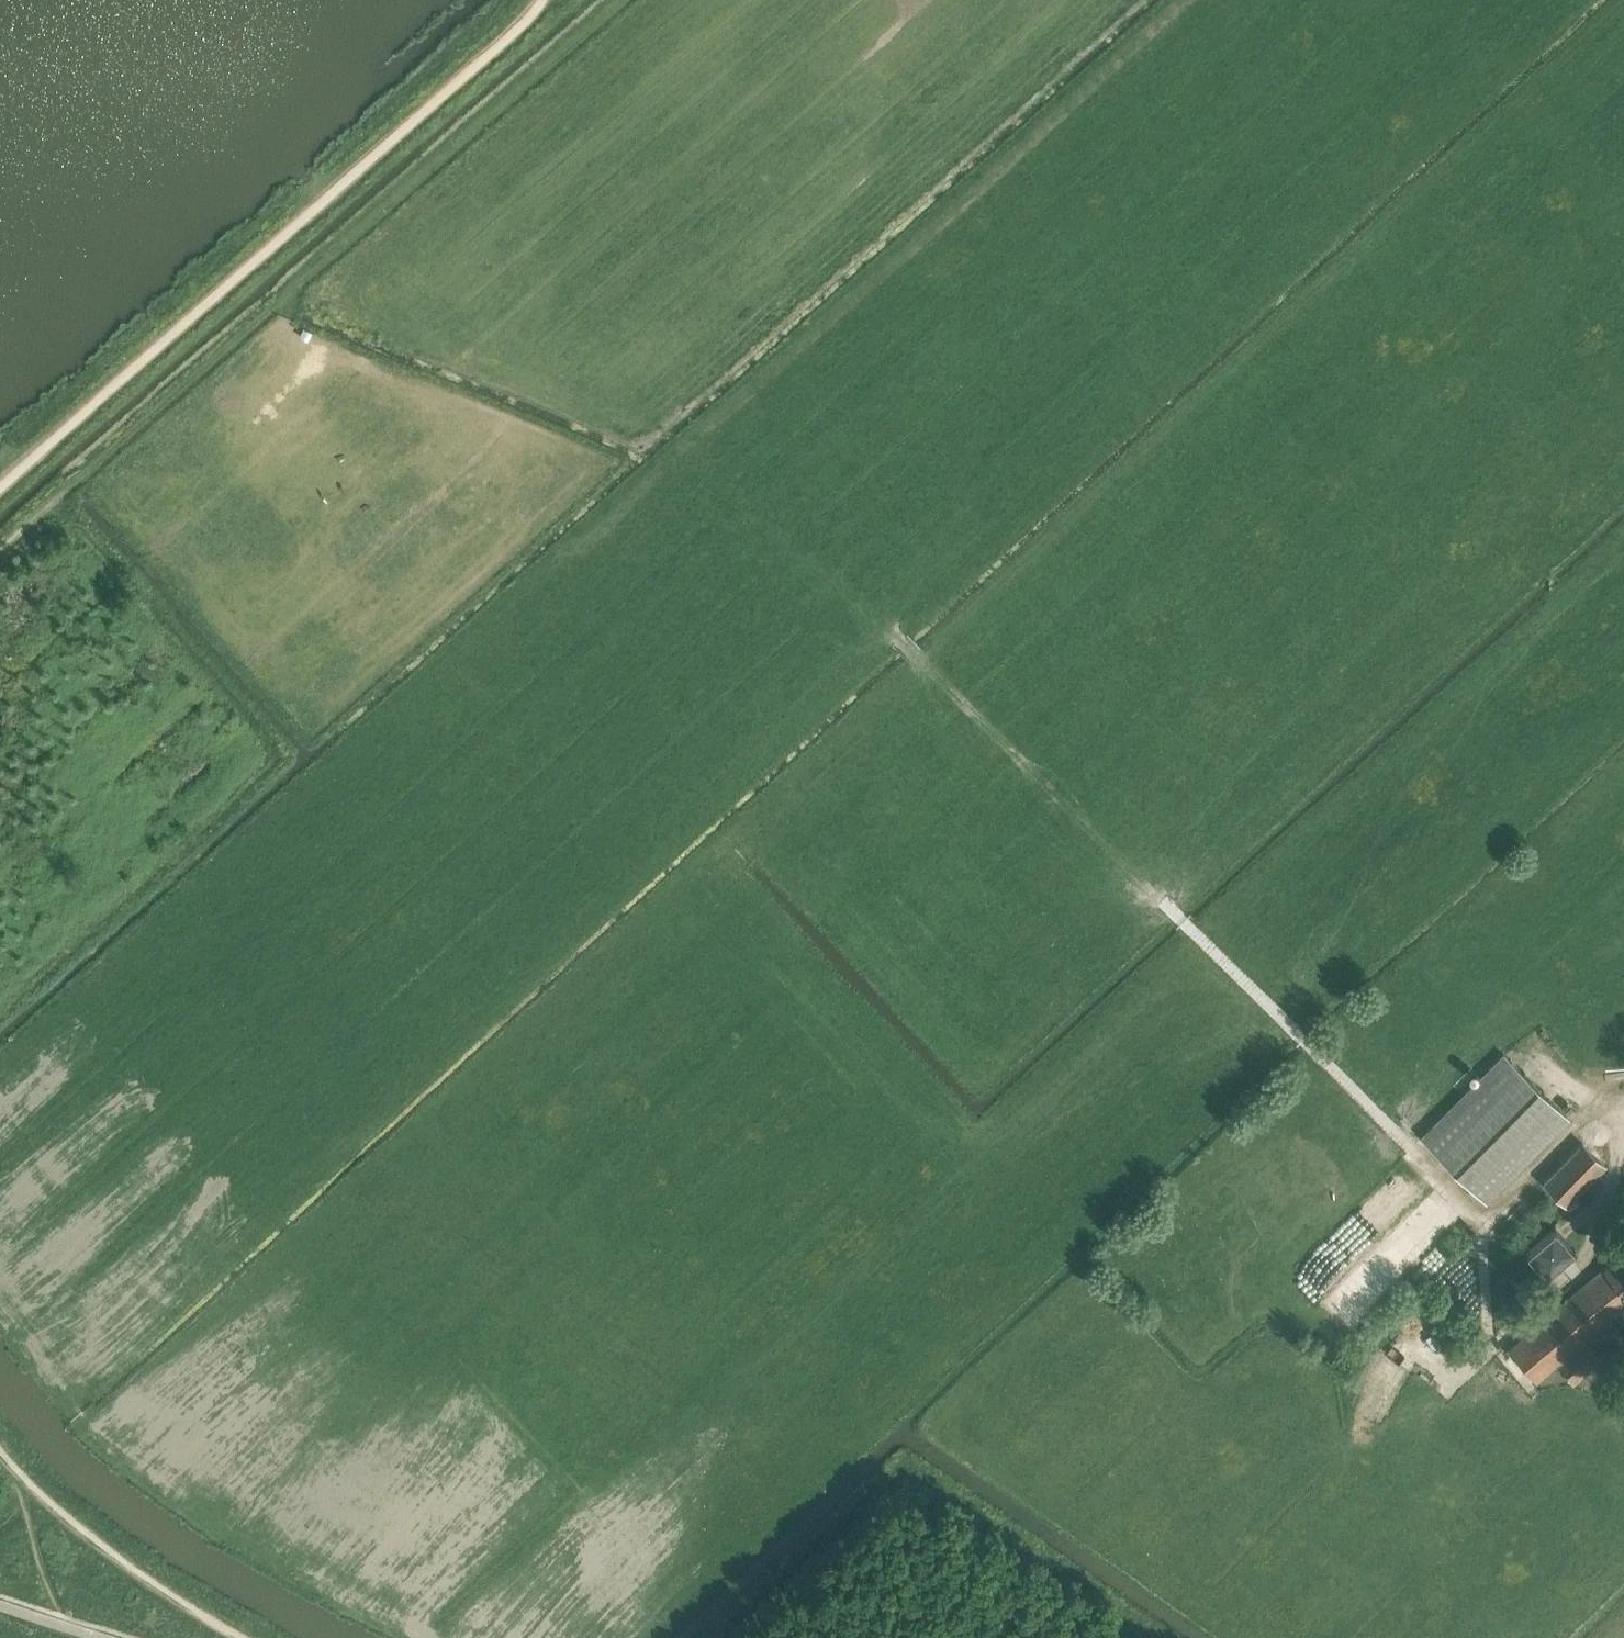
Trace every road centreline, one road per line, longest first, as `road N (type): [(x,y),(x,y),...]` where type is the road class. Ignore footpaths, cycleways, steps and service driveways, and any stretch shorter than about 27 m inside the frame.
road 1 (track): [(1517,1637),(1421,1515),(1410,1485),(1413,1467),(1444,1398),(1488,1345),(1482,1234),(1490,1217),(1578,1125),(1623,1119)]
road 2 (track): [(744,505),(1074,804),(1164,899)]
road 3 (track): [(1490,1217),(1471,1210),(1164,899)]

